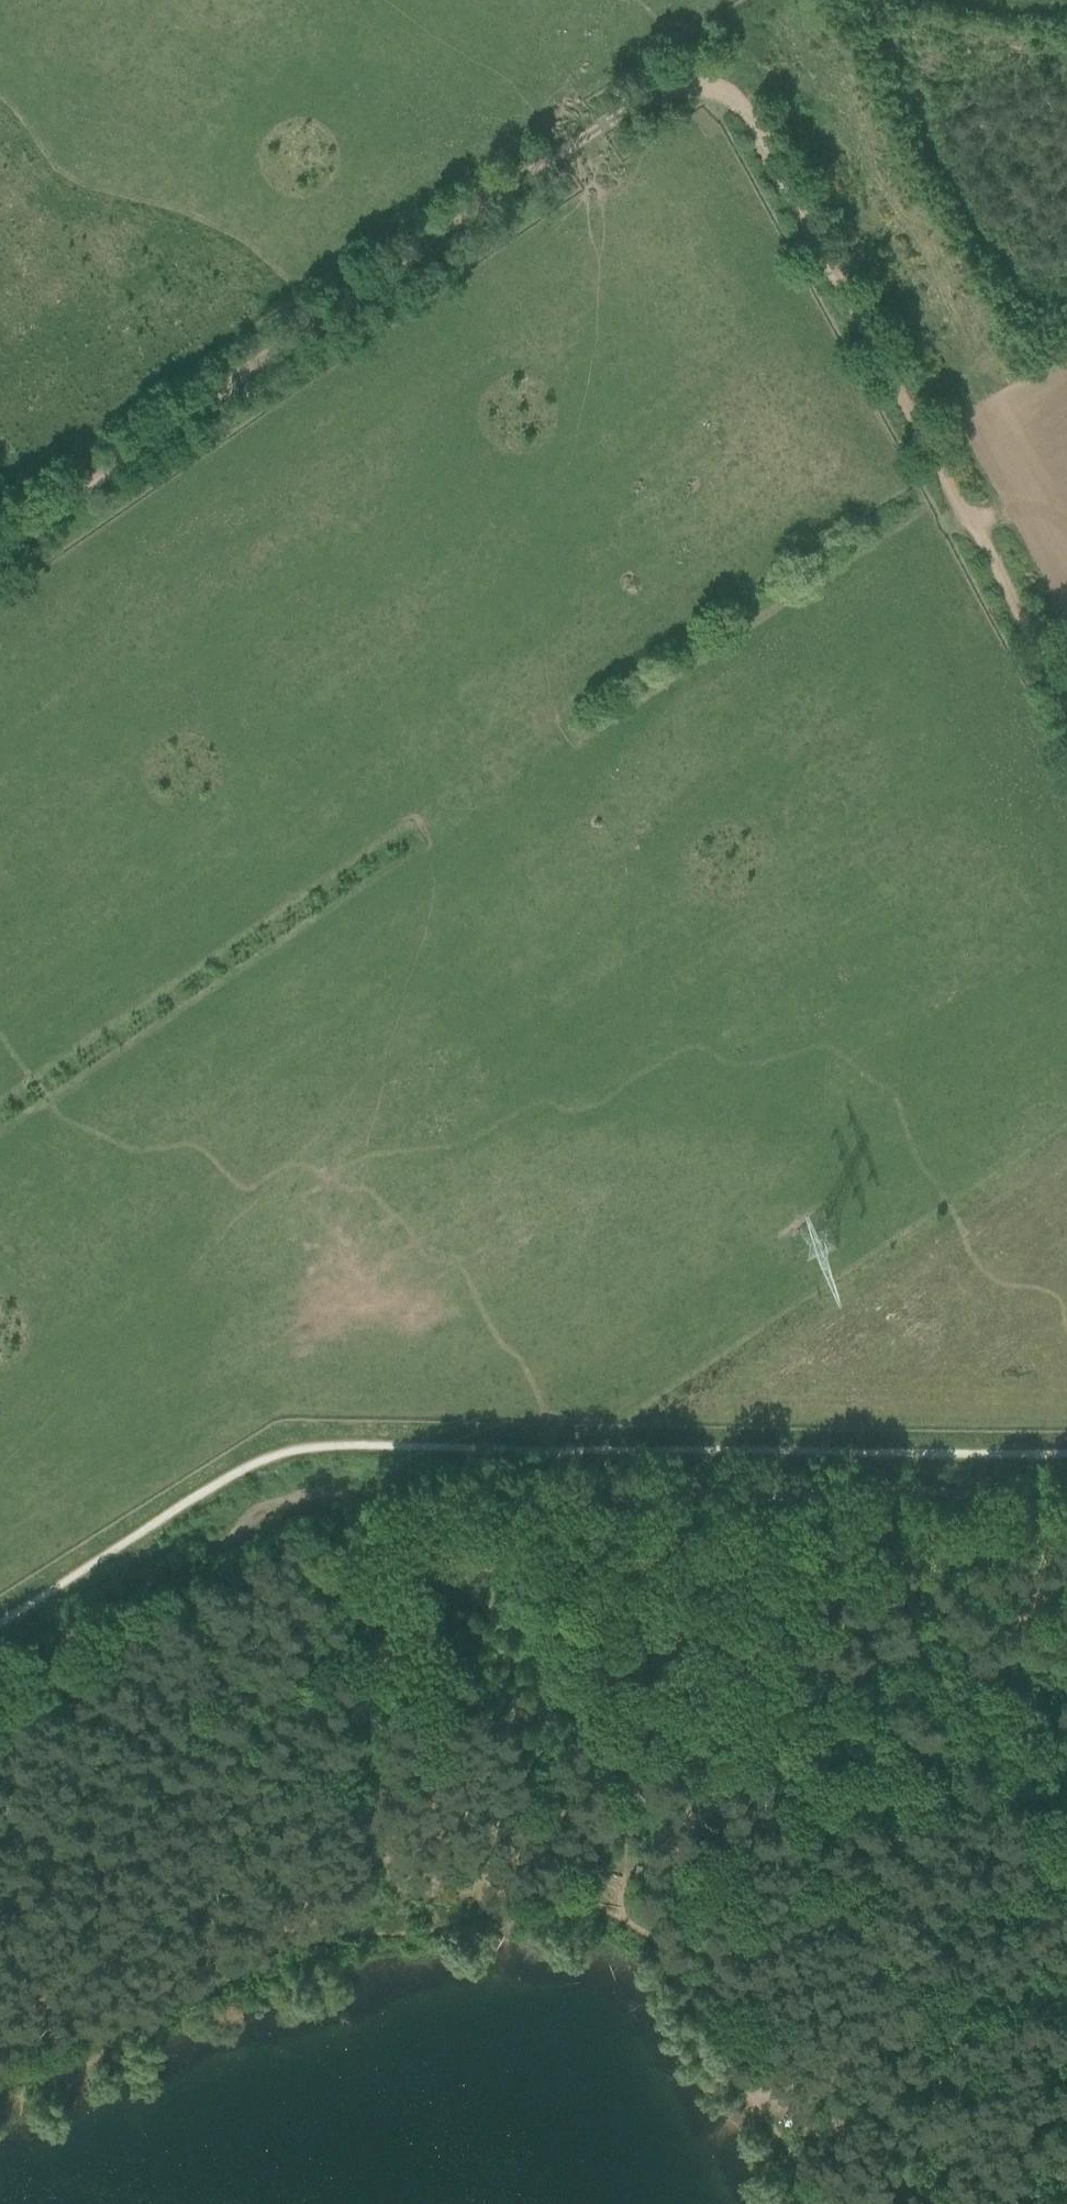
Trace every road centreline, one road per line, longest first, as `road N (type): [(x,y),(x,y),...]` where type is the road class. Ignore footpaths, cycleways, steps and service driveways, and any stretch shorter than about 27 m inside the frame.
road 1 (track): [(0,541),(619,112),(689,84),(710,85),(763,125),(1066,702)]
road 2 (track): [(0,1674),(306,1509),(1066,1493)]
road 3 (track): [(553,1452),(540,1588),(636,1790)]
road 4 (track): [(1066,1943),(908,2038)]

